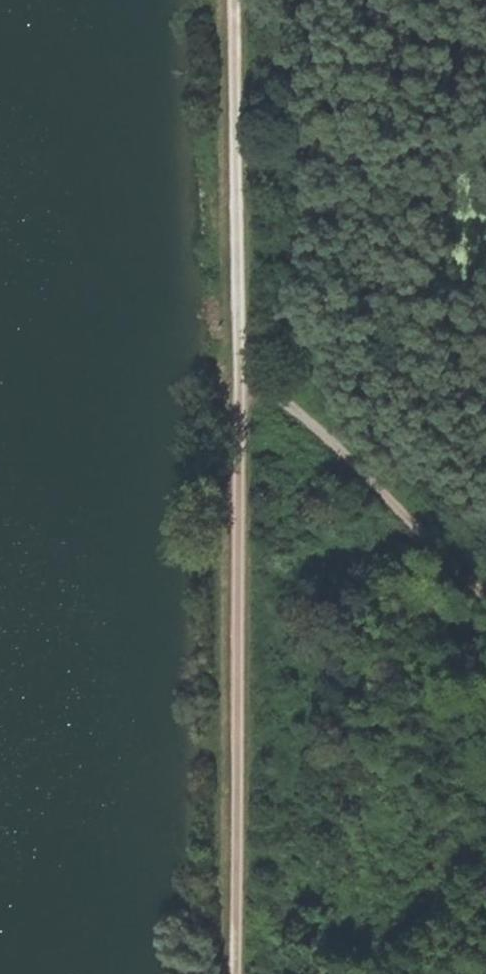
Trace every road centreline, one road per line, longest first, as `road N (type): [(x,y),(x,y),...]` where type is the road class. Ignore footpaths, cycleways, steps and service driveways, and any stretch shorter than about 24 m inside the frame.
road 1 (track): [(242,371),(239,973)]
road 2 (track): [(233,0),(242,371)]
road 3 (track): [(242,371),(353,460),(485,591)]

